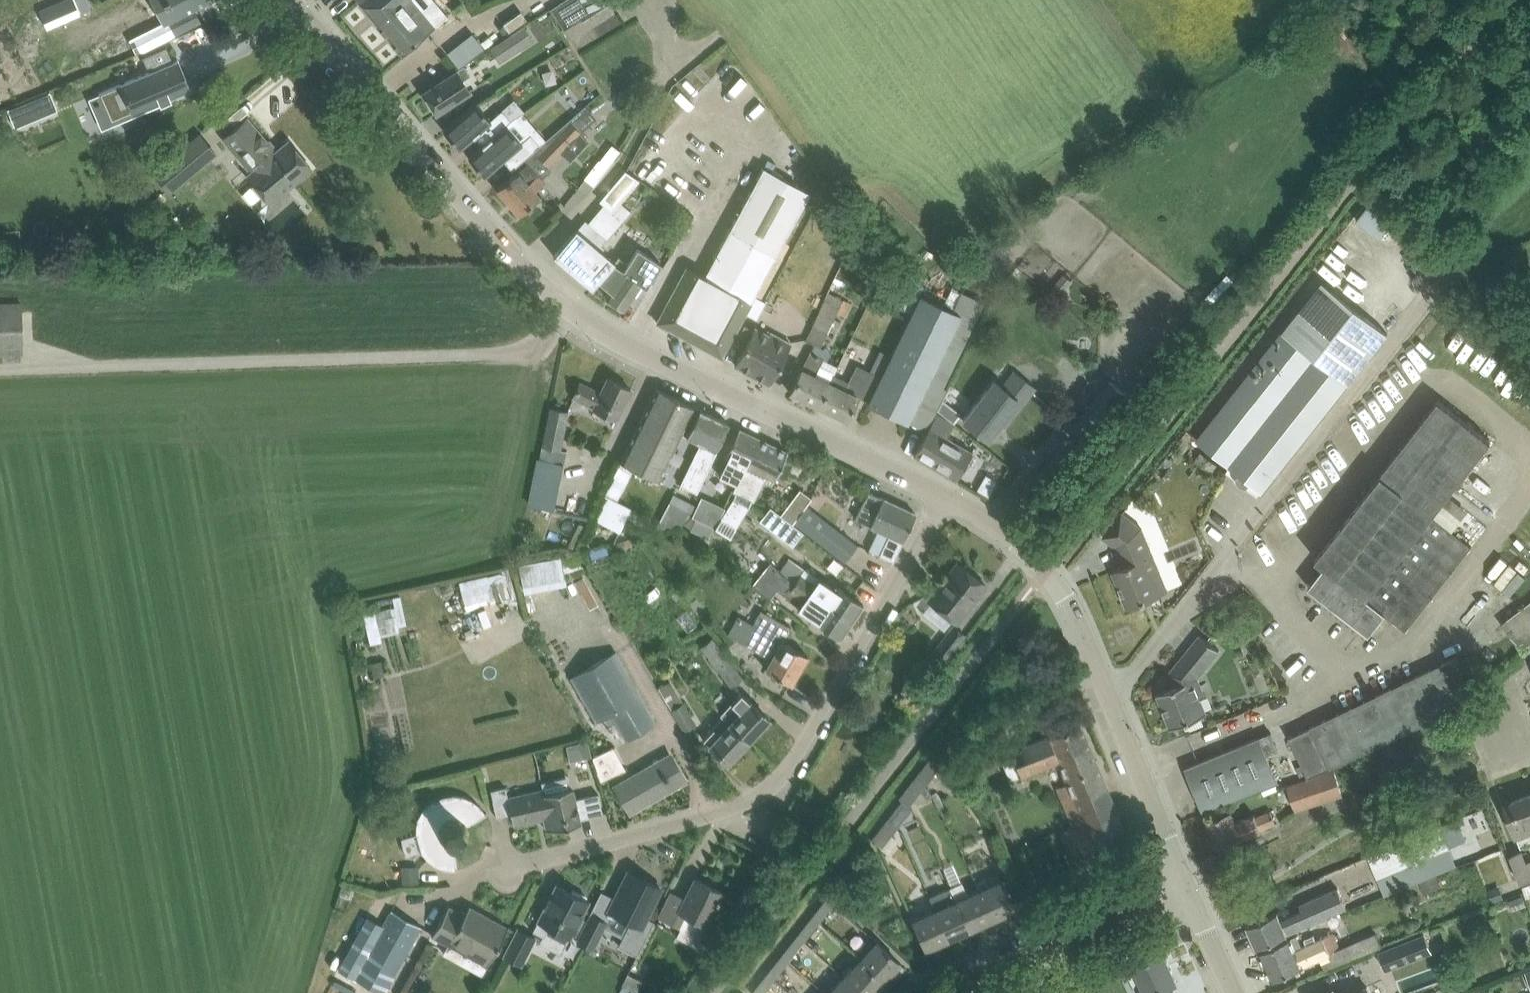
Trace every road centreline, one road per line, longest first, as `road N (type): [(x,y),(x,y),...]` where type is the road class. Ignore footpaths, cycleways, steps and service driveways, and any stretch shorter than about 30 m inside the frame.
road 1 (tertiary): [(945,497),(581,317),(503,247),(291,0)]
road 2 (residential): [(459,880),(737,807),(768,790),(806,740),(945,497)]
road 3 (tertiary): [(1187,884),(1059,585),(1011,536),(945,497)]
road 4 (residential): [(953,992),(1187,884)]

